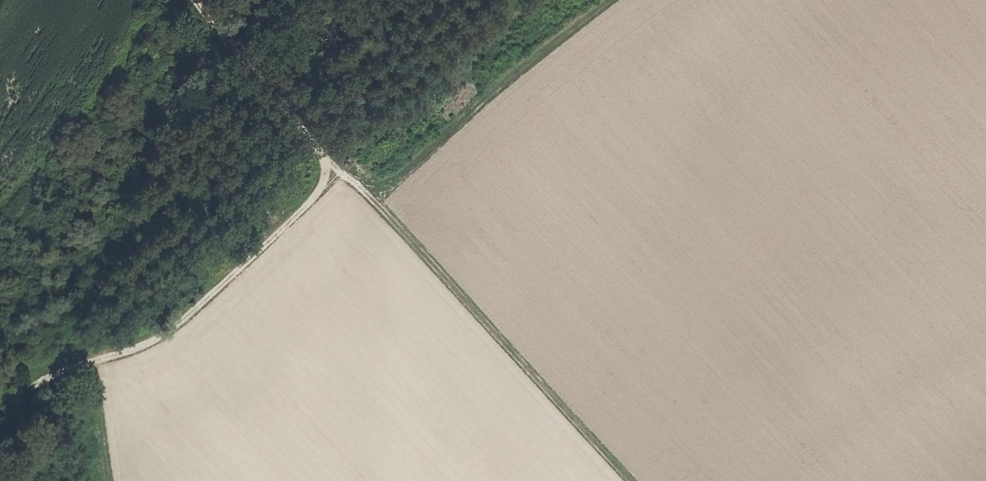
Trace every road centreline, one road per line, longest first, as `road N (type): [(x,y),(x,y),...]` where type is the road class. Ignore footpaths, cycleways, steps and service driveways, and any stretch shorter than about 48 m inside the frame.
road 1 (track): [(323,160),(624,480)]
road 2 (track): [(323,160),(312,201),(152,344),(70,371),(0,409)]
road 3 (track): [(356,196),(608,0)]
road 4 (track): [(191,0),(323,160)]

